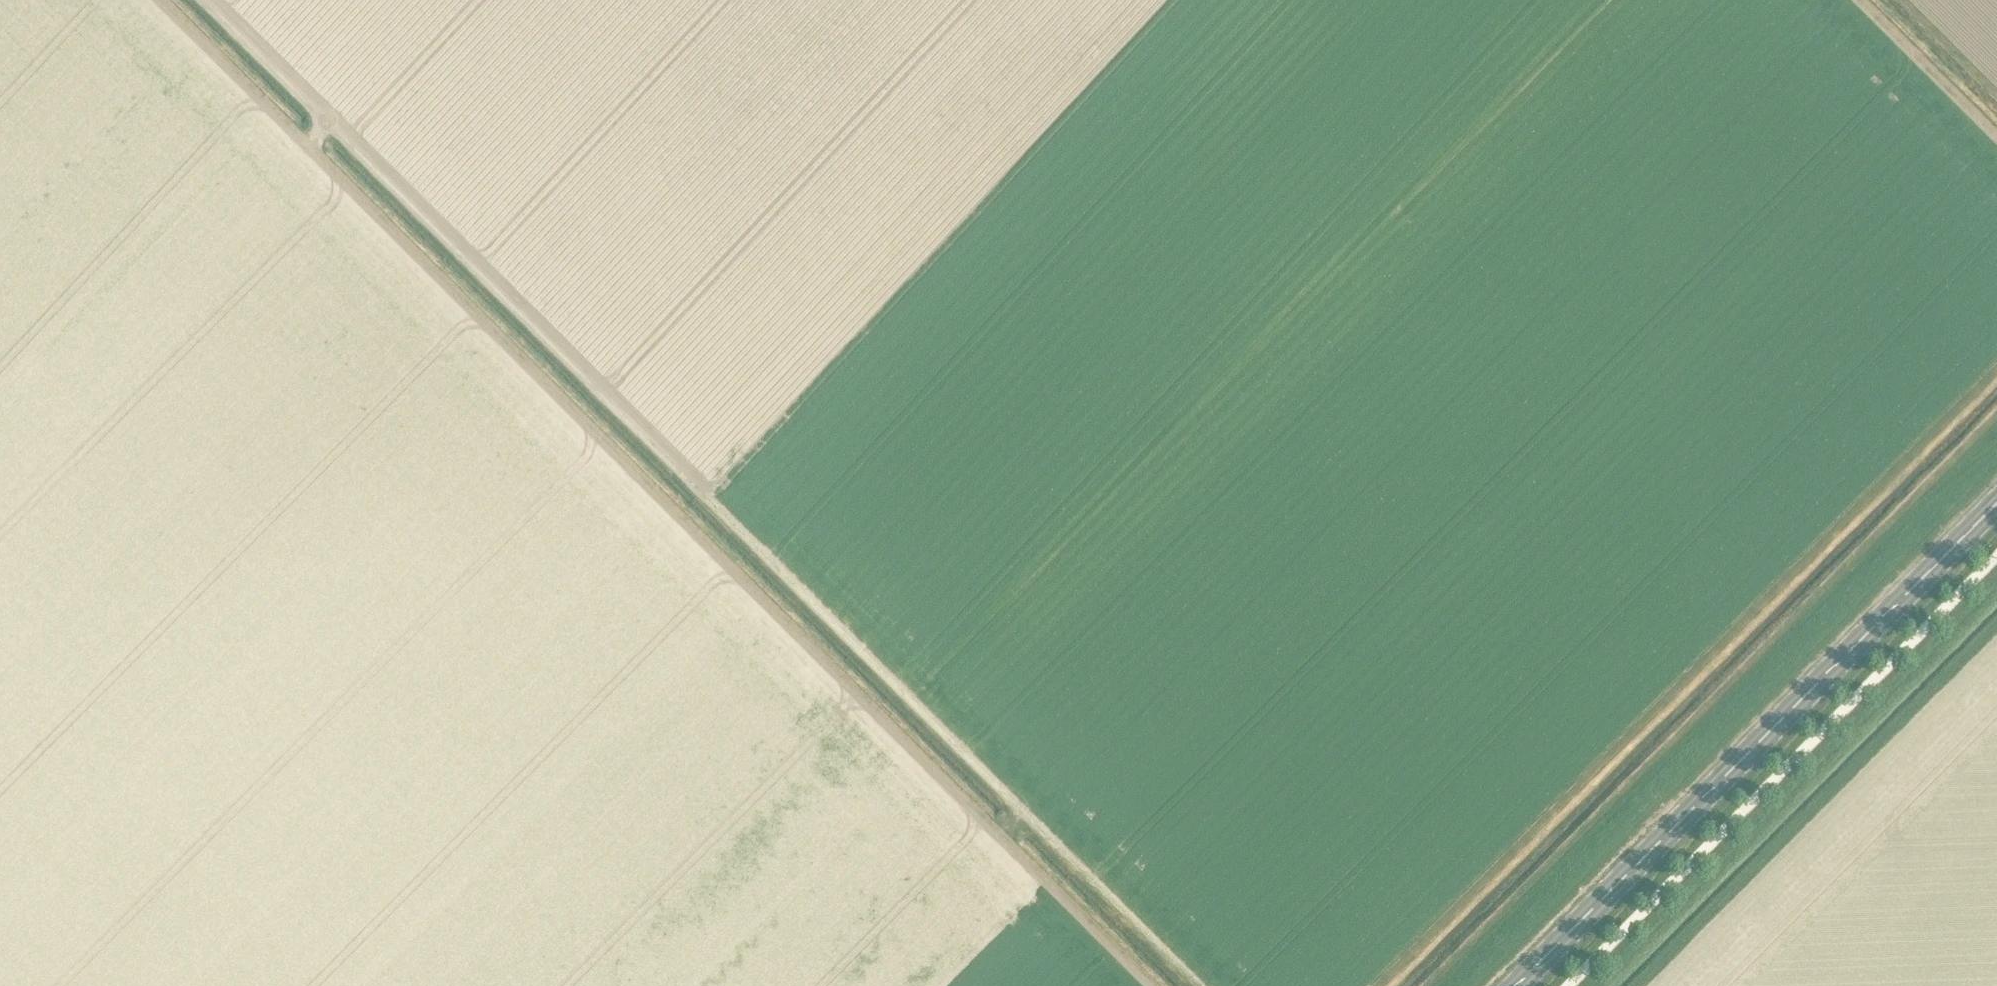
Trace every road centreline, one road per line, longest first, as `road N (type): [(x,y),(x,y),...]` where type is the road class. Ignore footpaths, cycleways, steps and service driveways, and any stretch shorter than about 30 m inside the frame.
road 1 (secondary): [(1520,985),(1996,513)]

